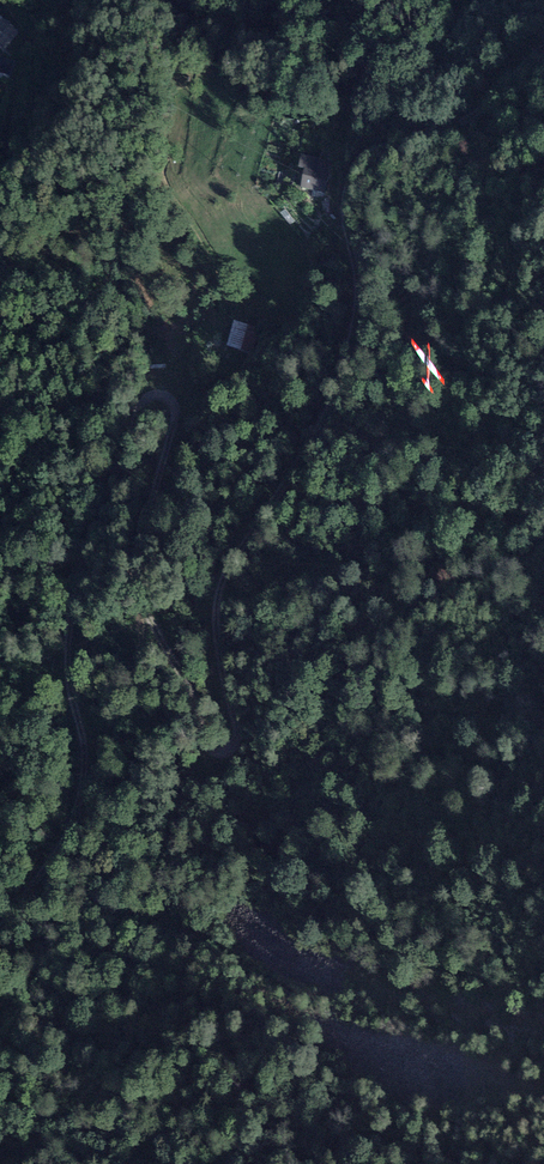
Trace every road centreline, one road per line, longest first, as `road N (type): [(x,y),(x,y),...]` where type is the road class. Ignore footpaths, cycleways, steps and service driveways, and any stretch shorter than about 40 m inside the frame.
road 1 (track): [(0,920),(62,848),(80,791),(84,754),(70,683),(73,570),(122,470),(137,410),(165,396),(176,410),(137,584),(200,727),(214,749),(230,747),(236,726),(221,614),(229,565),(325,411),(359,316),(343,196),(354,163),(370,147),(454,123),(500,91),(543,39)]

